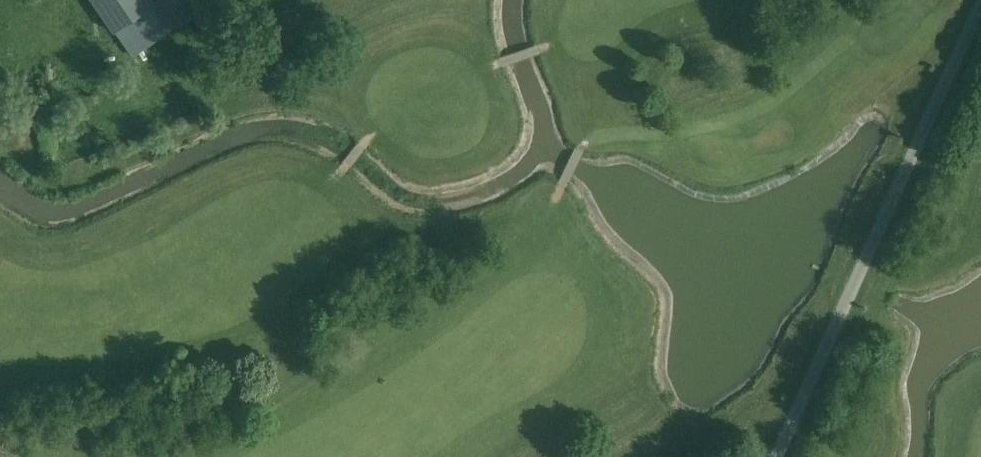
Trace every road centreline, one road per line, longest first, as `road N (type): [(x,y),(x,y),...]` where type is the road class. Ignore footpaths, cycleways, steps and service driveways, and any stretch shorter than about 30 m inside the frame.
road 1 (residential): [(780,456),(980,14)]

